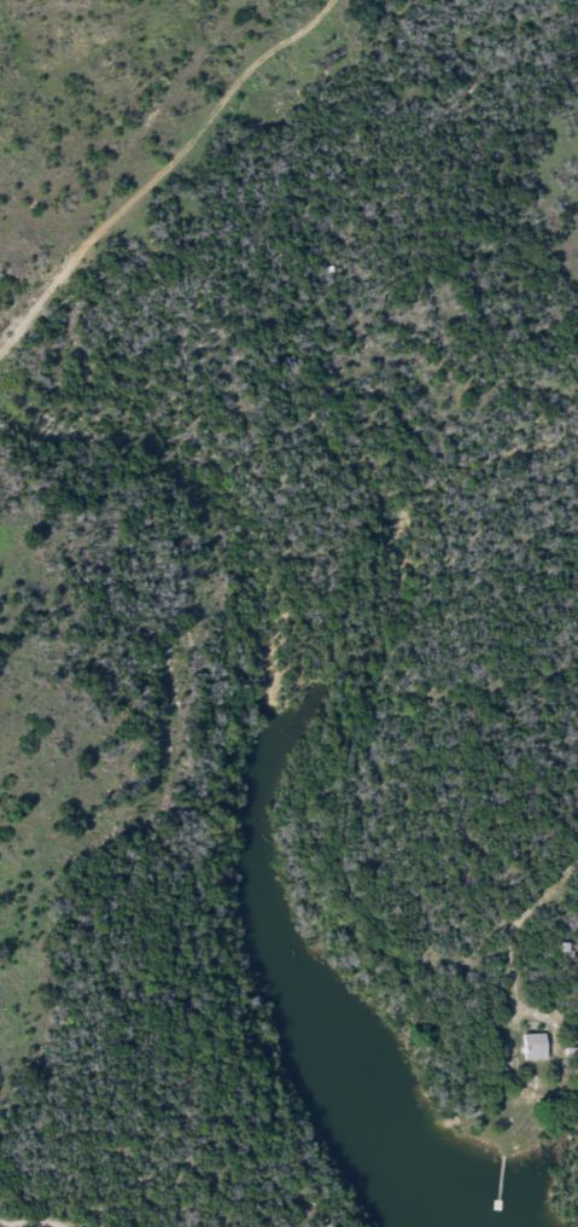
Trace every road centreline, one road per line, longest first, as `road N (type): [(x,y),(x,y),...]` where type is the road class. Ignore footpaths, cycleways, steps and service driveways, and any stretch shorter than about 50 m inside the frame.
road 1 (residential): [(230,101),(210,132),(160,164),(0,353)]
road 2 (residential): [(548,1037),(533,1016),(525,920),(577,877)]
road 3 (residential): [(230,101),(253,66),(321,0)]

